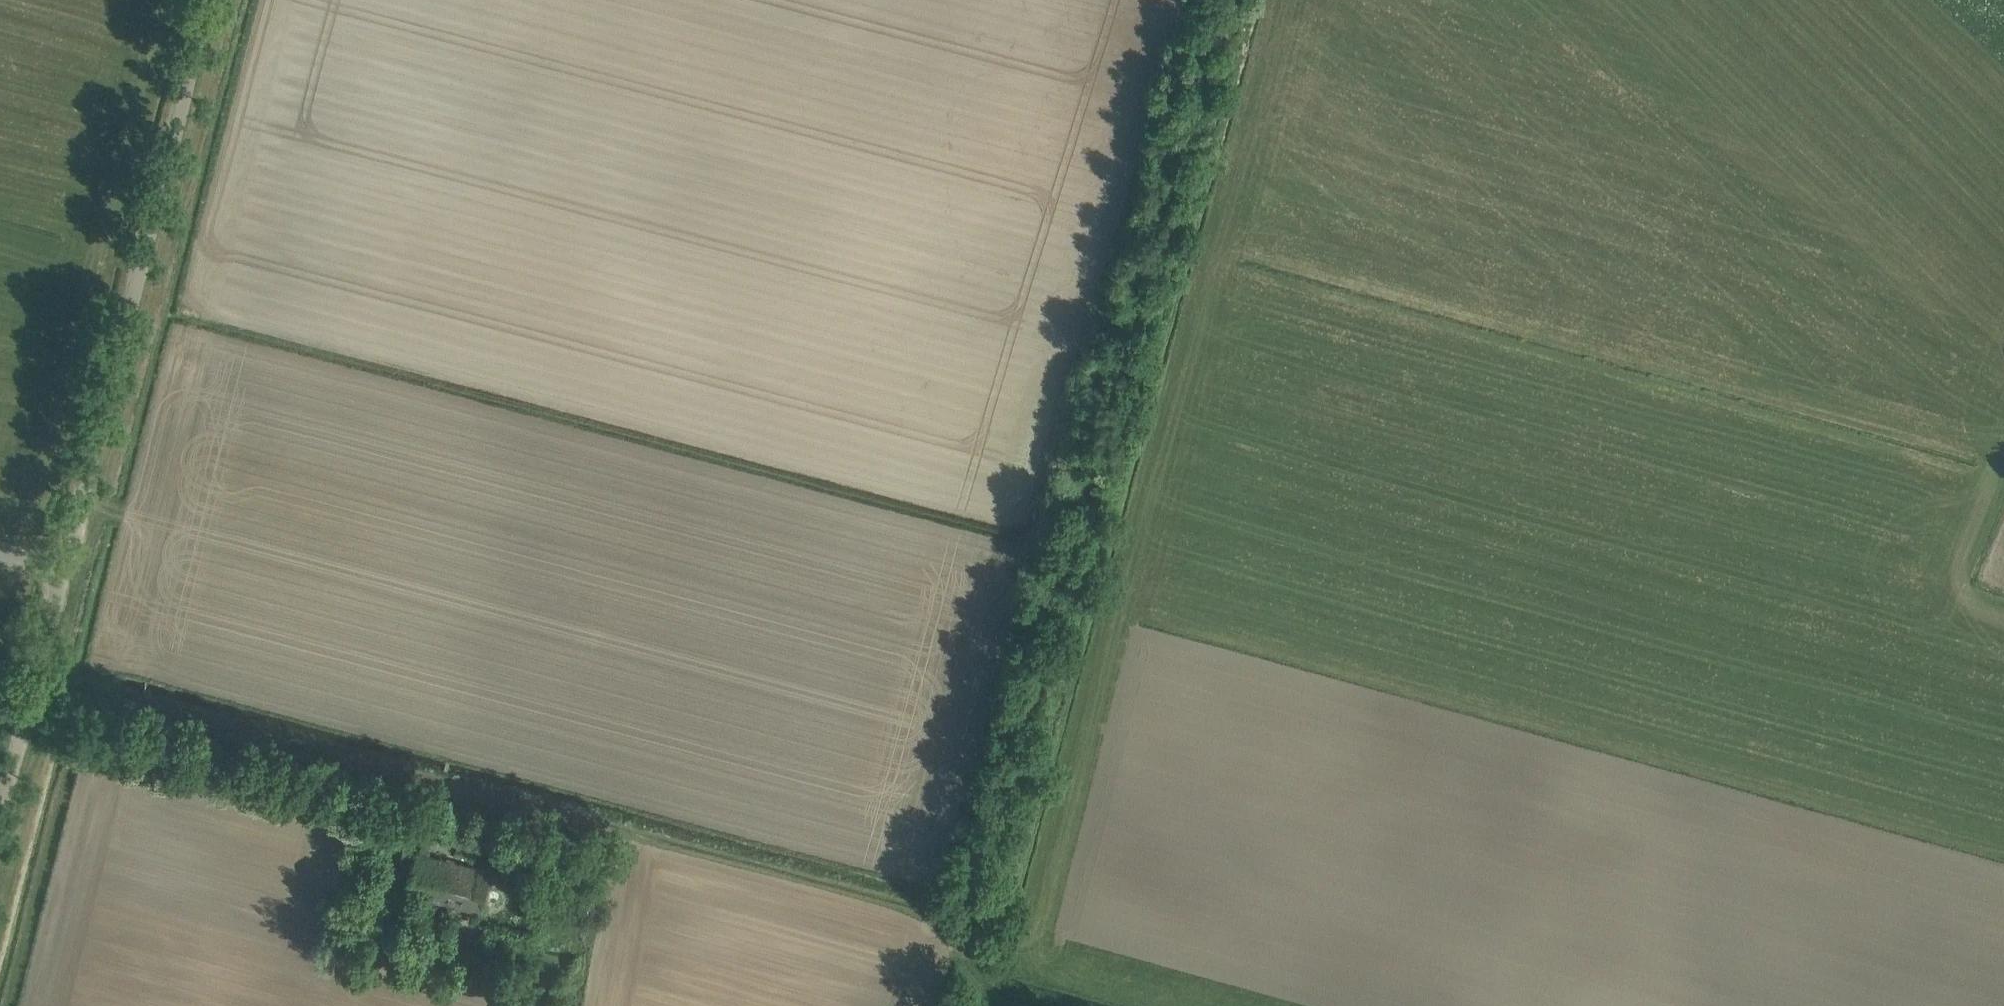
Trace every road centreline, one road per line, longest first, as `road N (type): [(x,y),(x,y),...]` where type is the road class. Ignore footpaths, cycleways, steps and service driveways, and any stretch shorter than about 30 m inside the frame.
road 1 (unclassified): [(0,801),(202,0)]

